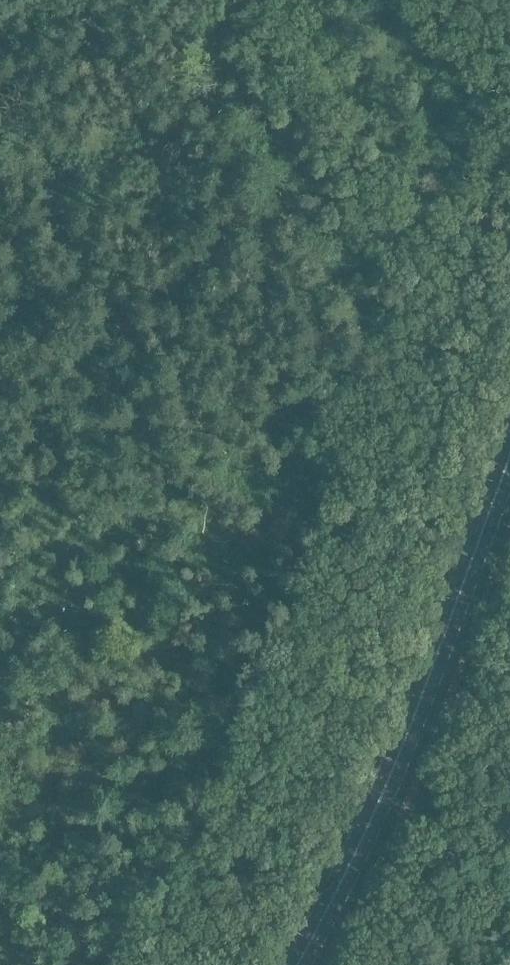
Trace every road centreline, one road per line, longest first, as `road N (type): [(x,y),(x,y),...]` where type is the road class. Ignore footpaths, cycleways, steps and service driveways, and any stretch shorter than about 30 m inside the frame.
road 1 (secondary): [(310,964),(334,923),(509,477)]
road 2 (track): [(264,615),(231,741),(0,858)]

